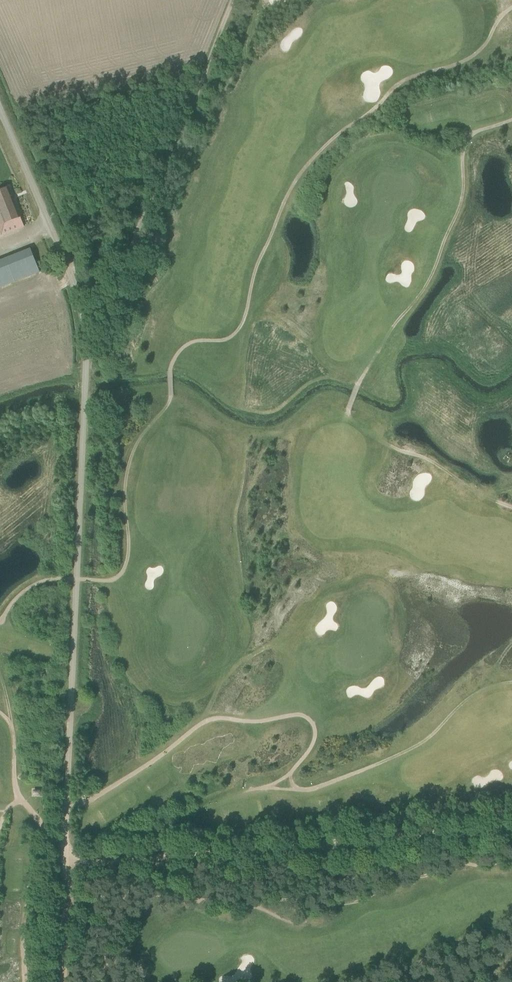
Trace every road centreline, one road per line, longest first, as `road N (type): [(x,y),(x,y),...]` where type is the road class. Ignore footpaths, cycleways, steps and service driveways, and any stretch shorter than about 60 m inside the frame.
road 1 (unclassified): [(60,981),(86,316),(0,112)]
road 2 (track): [(511,825),(197,855),(63,858)]
road 3 (track): [(86,316),(125,276),(238,0)]
road 4 (track): [(118,981),(85,897),(63,875)]

